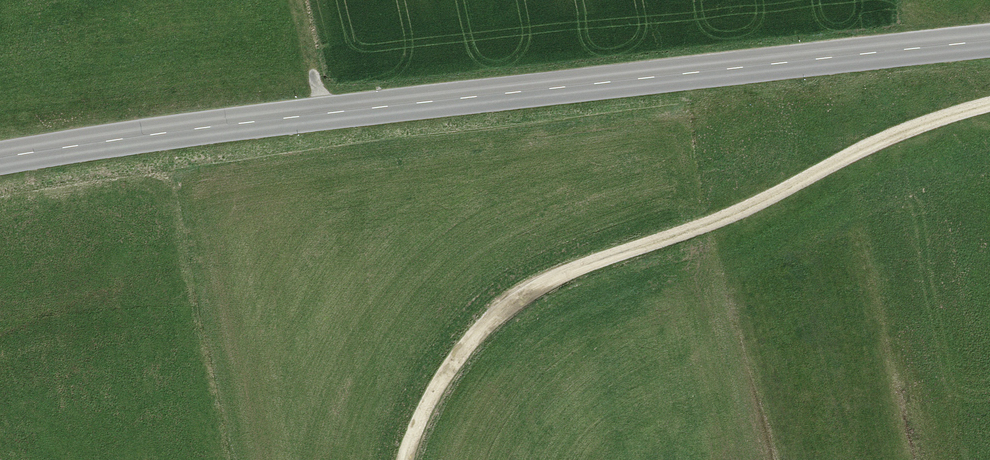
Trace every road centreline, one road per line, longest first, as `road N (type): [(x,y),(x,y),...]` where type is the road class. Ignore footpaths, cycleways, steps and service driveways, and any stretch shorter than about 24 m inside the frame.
road 1 (secondary): [(989,42),(192,128),(0,159)]
road 2 (track): [(989,104),(913,127),(763,200),(517,299),(454,361),(408,459)]

